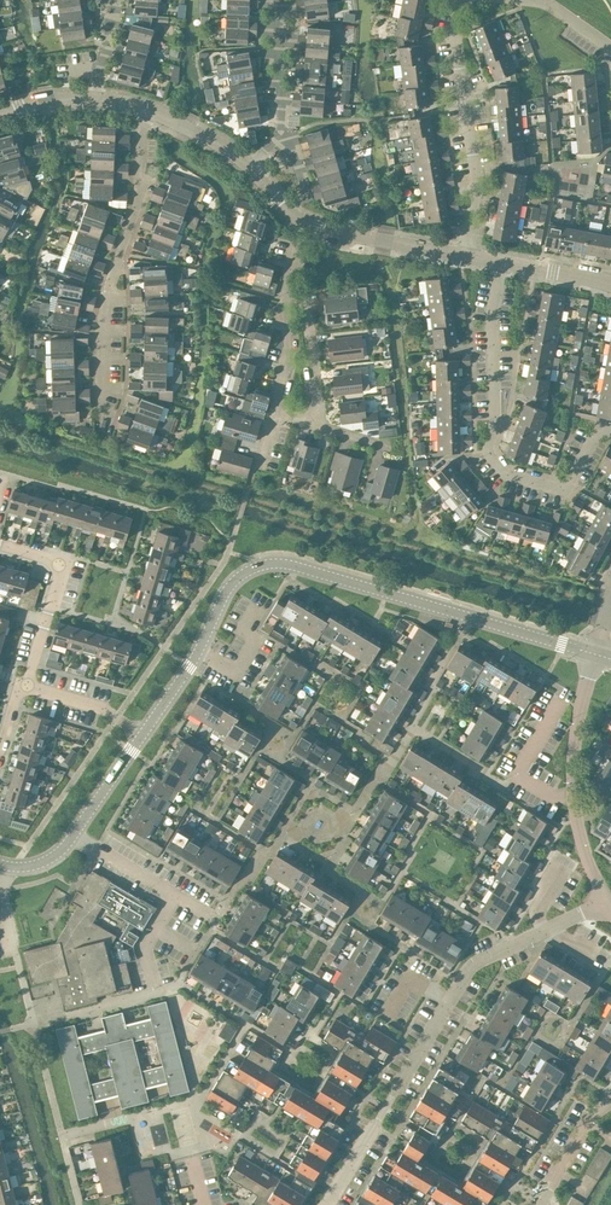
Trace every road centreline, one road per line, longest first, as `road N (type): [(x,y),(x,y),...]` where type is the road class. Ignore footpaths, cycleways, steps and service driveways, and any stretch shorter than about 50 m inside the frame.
road 1 (residential): [(501,264),(491,317),(496,414),(489,448),(498,472),(566,491),(602,429),(610,433)]
road 2 (tertiary): [(596,655),(297,566),(261,564)]
road 3 (residential): [(102,396),(100,340),(141,193),(147,112)]
road 4 (residential): [(461,0),(455,35),(478,184),(464,257)]
road 5 (unclassified): [(606,904),(573,799),(576,739),(596,655)]
road 6 (residential): [(327,1204),(449,1003)]
road 7 (residential): [(449,1003),(472,964),(606,904)]
road 8 (residential): [(23,688),(58,566),(0,550)]
road 9 (unclassified): [(464,257),(303,221)]
road 10 (residential): [(209,914),(76,834)]
road 11 (residential): [(318,425),(308,295),(287,291)]
road 12 (residential): [(142,736),(119,717),(23,688)]
road 13 (unclassified): [(538,1204),(594,1116),(610,1104)]
road 14 (residential): [(276,413),(287,291)]
road 15 (residential): [(285,122),(280,0)]

